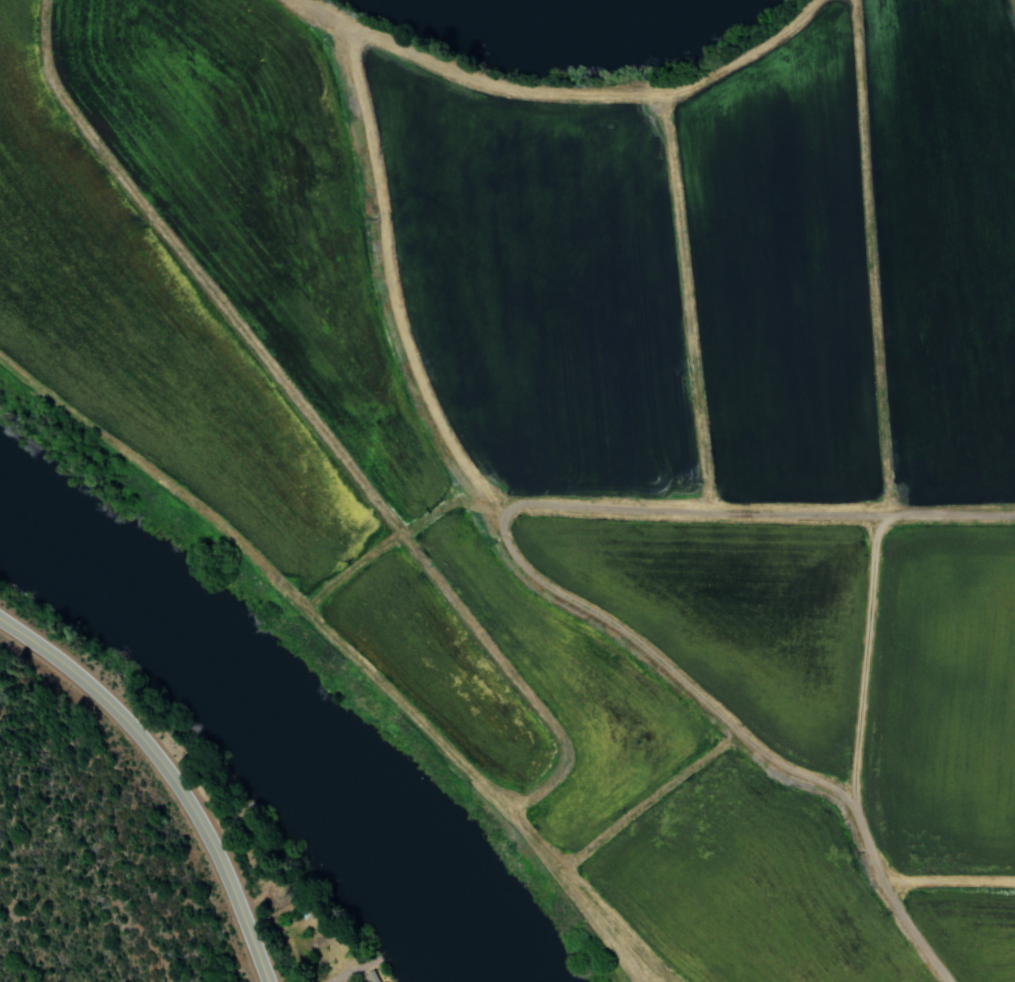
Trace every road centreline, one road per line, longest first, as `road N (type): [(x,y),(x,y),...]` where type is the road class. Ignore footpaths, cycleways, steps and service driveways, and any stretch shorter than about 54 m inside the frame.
road 1 (tertiary): [(264,981),(217,858),(162,766),(119,717),(0,624)]

